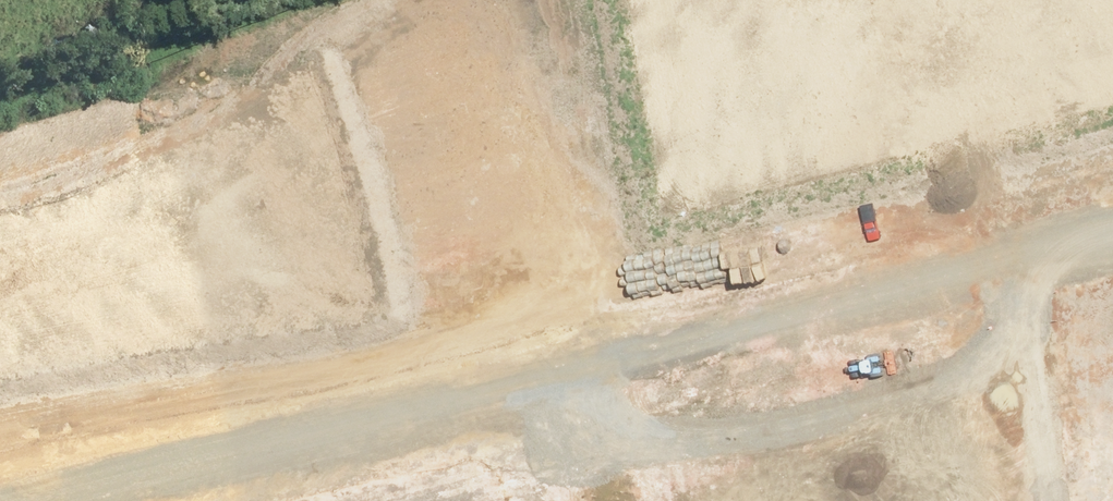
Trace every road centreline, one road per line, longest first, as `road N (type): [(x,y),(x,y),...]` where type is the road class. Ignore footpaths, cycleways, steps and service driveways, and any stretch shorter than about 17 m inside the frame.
road 1 (tertiary): [(1069,278),(579,402)]
road 2 (residential): [(505,0),(579,402)]
road 3 (tertiary): [(579,402),(191,500)]
road 4 (residential): [(1106,500),(1069,278)]

